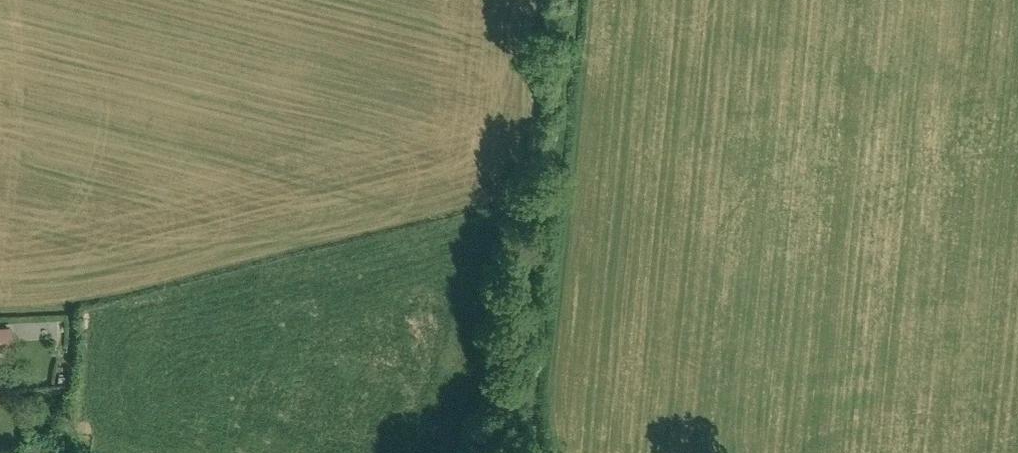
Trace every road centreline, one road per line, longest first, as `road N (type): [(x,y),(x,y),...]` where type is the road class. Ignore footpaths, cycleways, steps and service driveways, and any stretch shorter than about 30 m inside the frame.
road 1 (track): [(585,0),(547,354),(539,392),(508,452)]

